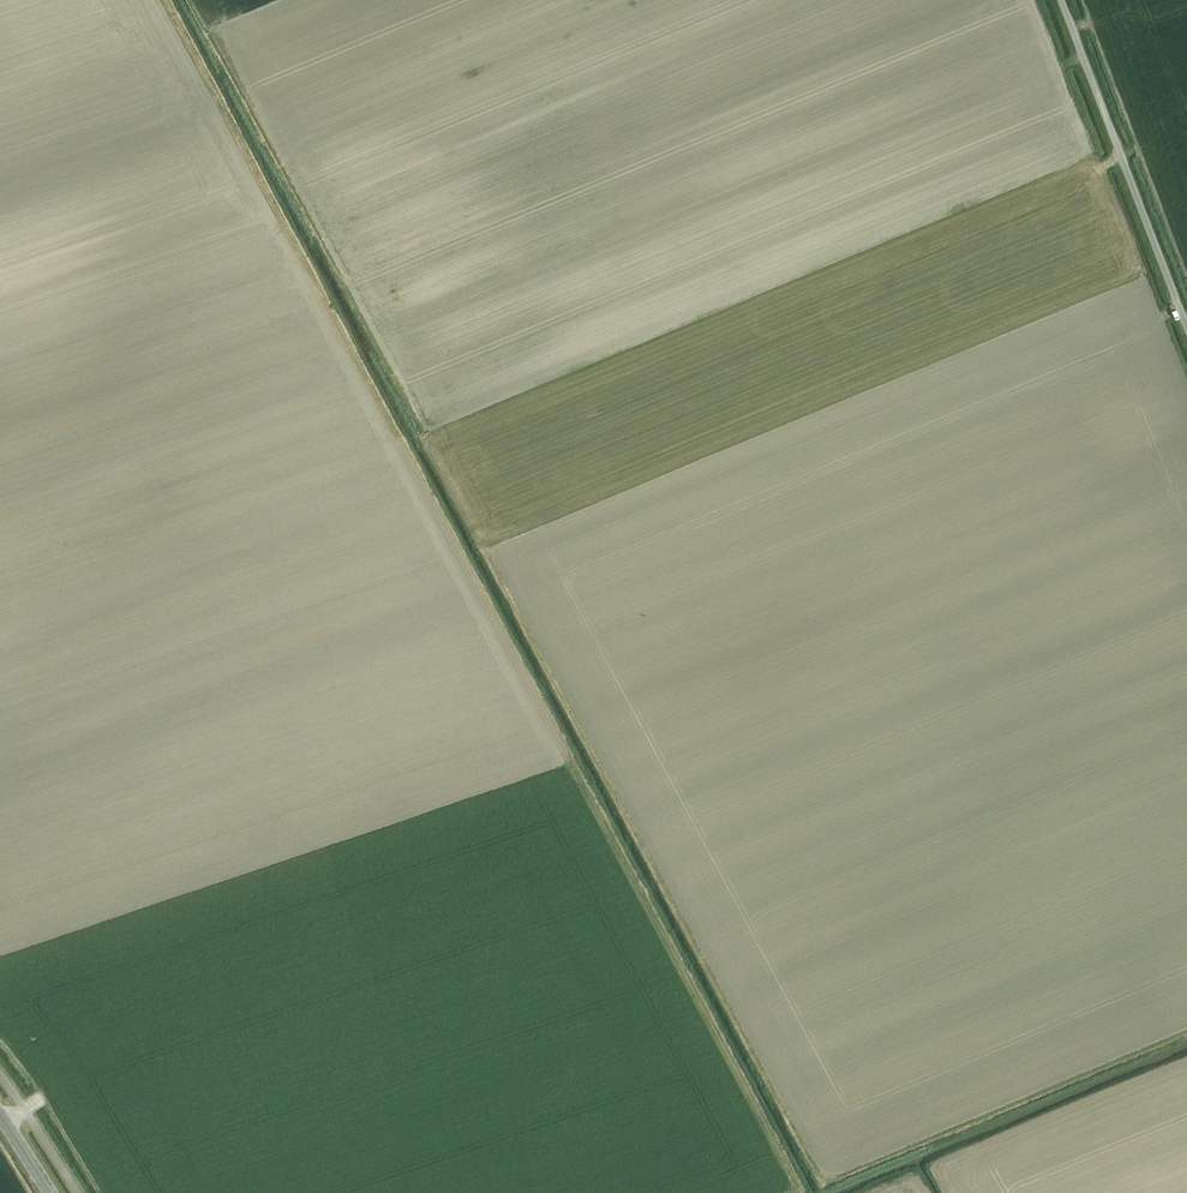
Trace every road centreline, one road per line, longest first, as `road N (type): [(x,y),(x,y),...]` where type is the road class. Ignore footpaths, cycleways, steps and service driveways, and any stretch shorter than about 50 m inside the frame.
road 1 (unclassified): [(1186,321),(1060,0)]

